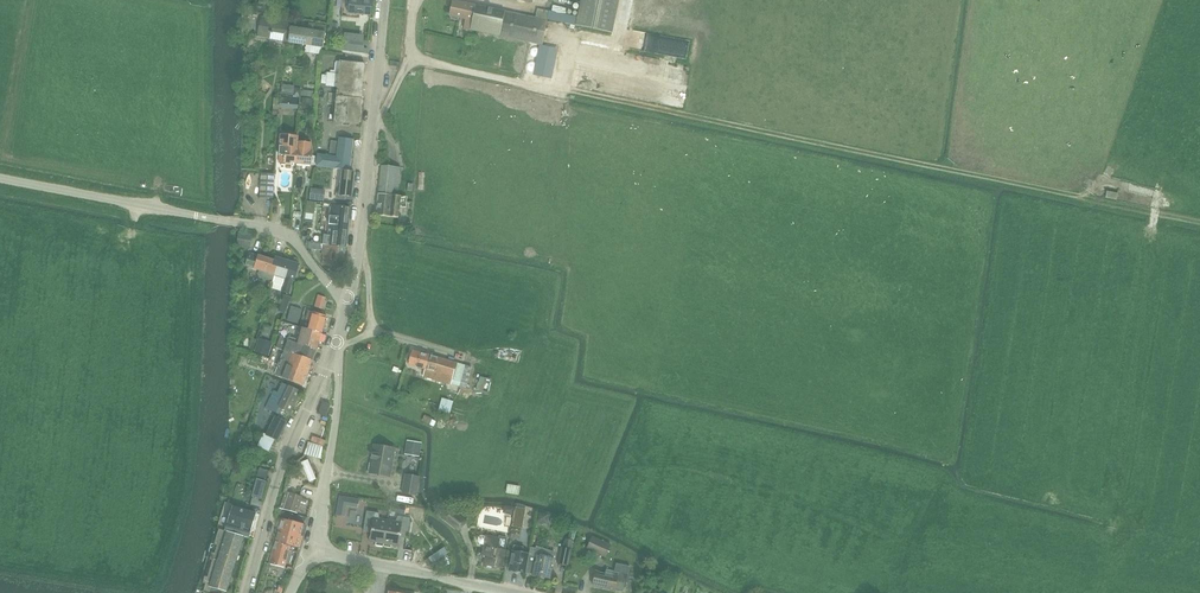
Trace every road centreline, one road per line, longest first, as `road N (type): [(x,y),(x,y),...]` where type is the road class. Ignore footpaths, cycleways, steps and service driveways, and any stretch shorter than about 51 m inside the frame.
road 1 (track): [(1199,223),(563,89)]
road 2 (residential): [(349,297),(384,0)]
road 3 (residential): [(247,592),(279,472),(337,343)]
road 4 (unclassified): [(232,222),(0,179)]
road 5 (residential): [(314,550),(338,410),(337,343)]
road 6 (residential): [(517,592),(314,550)]
road 7 (residential): [(349,297),(291,235),(232,222)]

